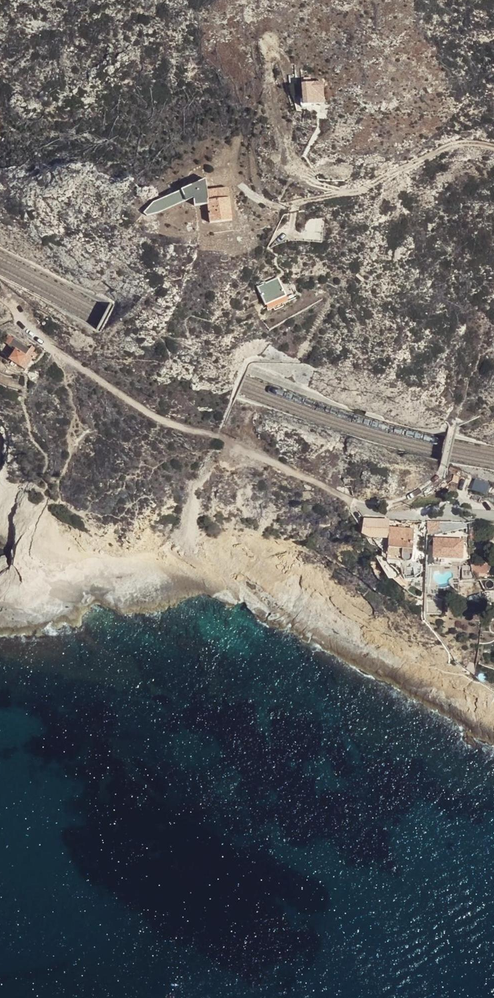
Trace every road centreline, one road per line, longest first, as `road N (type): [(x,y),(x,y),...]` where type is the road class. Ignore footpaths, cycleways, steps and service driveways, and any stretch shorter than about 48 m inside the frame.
road 1 (residential): [(306,178),(355,191),(453,145),(493,146)]
road 2 (track): [(367,512),(435,486),(450,434)]
road 3 (residential): [(367,512),(493,517)]

